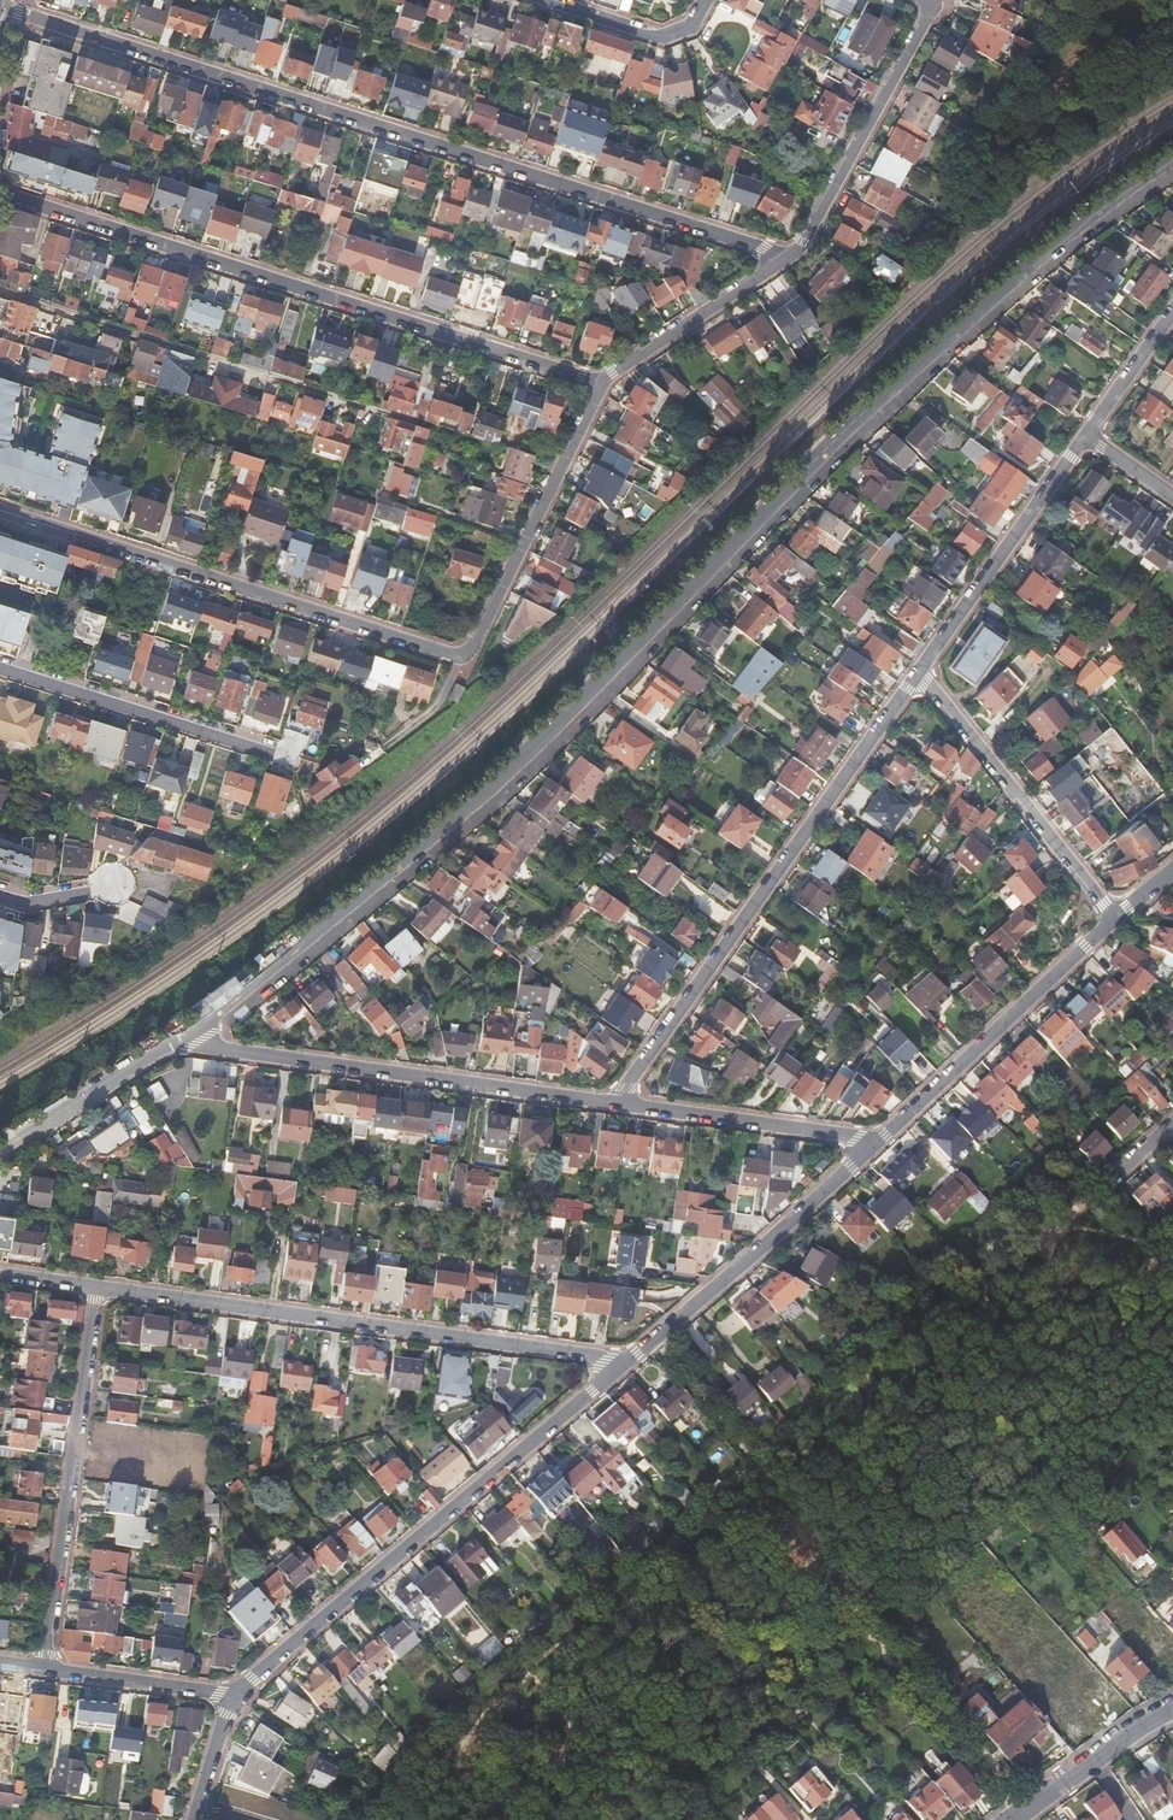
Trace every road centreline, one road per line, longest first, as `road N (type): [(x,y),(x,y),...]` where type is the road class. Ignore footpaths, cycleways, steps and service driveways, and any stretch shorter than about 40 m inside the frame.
road 1 (residential): [(183,1037),(506,772),(952,333),(1172,160)]
road 2 (residential): [(789,257),(0,12)]
road 3 (residential): [(0,188),(603,383)]
road 4 (residential): [(622,1364),(98,1288)]
road 5 (residential): [(618,1103),(917,674)]
road 6 (residential): [(238,1696),(622,1364)]
road 7 (residential): [(466,659),(0,512)]
road 8 (residential): [(183,1037),(618,1103)]
road 9 (residential): [(46,1671),(98,1288)]
road 10 (residential): [(622,1364),(875,1145)]
road 11 (residential): [(875,1145),(1116,919)]
road 12 (residential): [(917,674),(1116,919)]
road 13 (residential): [(603,383),(466,659)]
road 14 (residential): [(0,666),(291,756)]
road 15 (residential): [(921,0),(932,6),(804,244),(789,257)]
road 16 (residential): [(917,674),(1088,435)]
road 17 (residential): [(618,1103),(875,1145)]
road 18 (residential): [(789,257),(603,383)]
road 19 (residential): [(0,1152),(183,1037)]
road 20 (residential): [(238,1696),(46,1671)]
road 21 (residential): [(708,0),(693,28),(660,39),(541,0)]
road 22 (residential): [(1088,435),(1172,313)]
road 23 (residential): [(194,1819),(238,1696)]

